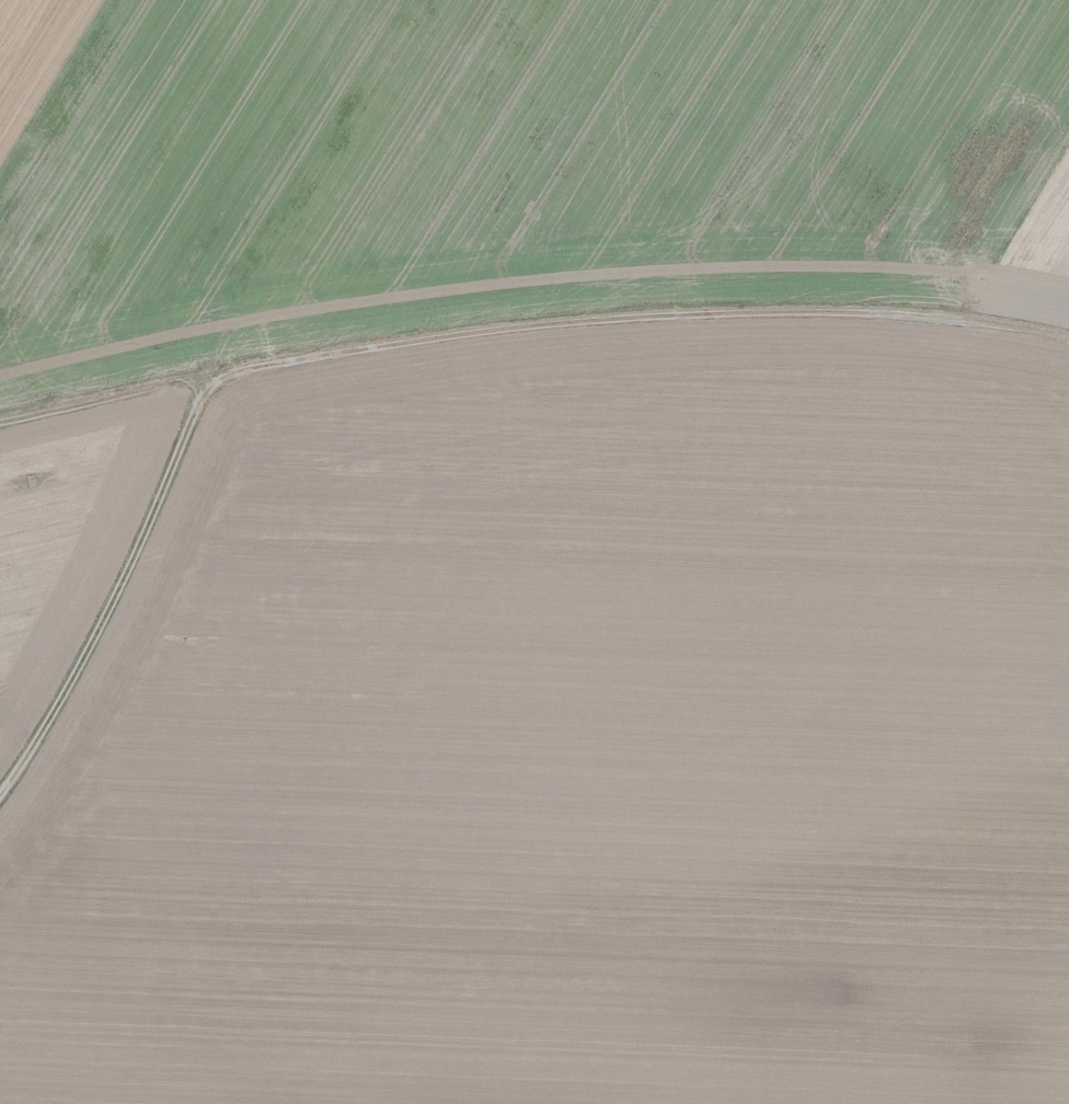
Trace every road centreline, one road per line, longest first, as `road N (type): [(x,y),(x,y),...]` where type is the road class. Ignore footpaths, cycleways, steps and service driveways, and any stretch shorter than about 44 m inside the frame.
road 1 (track): [(0,797),(73,680),(159,504),(200,381)]

